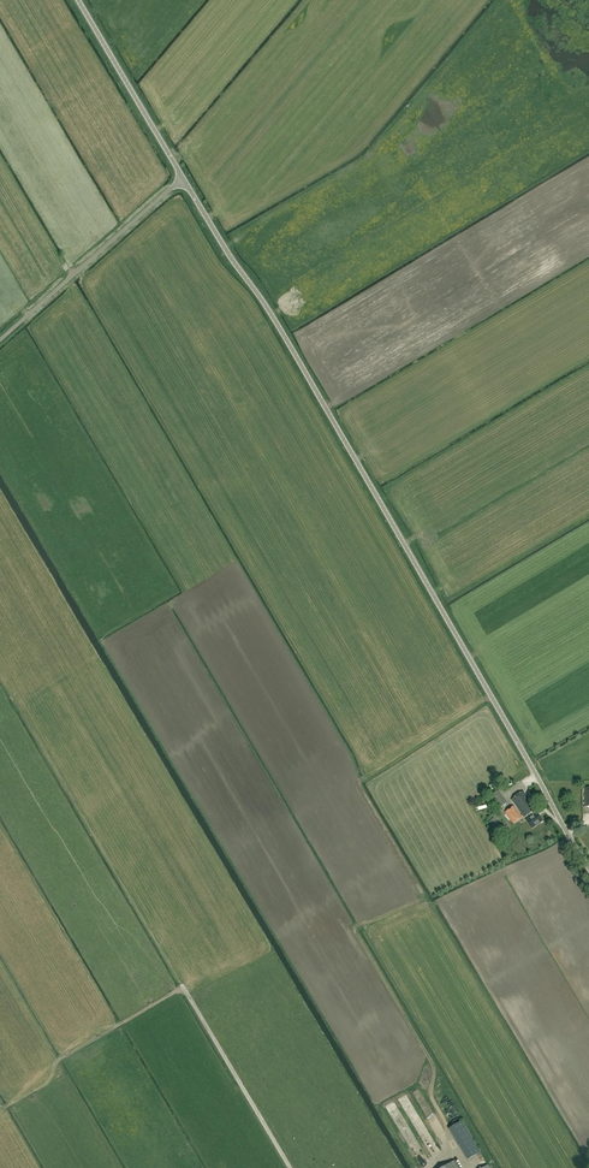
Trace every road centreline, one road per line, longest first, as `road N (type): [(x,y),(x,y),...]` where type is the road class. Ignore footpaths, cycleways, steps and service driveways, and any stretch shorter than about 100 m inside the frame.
road 1 (unclassified): [(588,870),(260,296),(182,178)]
road 2 (unclassified): [(0,340),(182,178)]
road 3 (unclassified): [(182,178),(78,0)]

